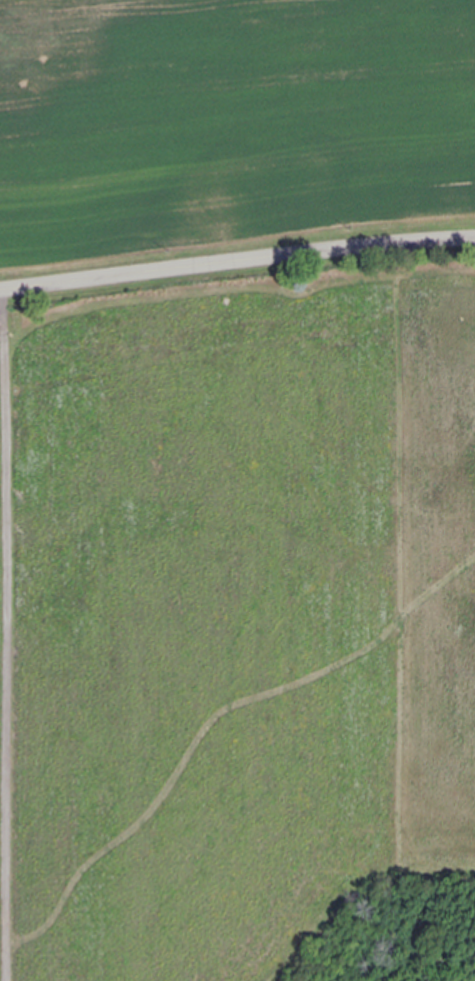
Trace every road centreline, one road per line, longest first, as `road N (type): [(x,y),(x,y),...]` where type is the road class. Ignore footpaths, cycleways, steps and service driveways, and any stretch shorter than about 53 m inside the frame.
road 1 (tertiary): [(0,290),(291,249),(474,241)]

